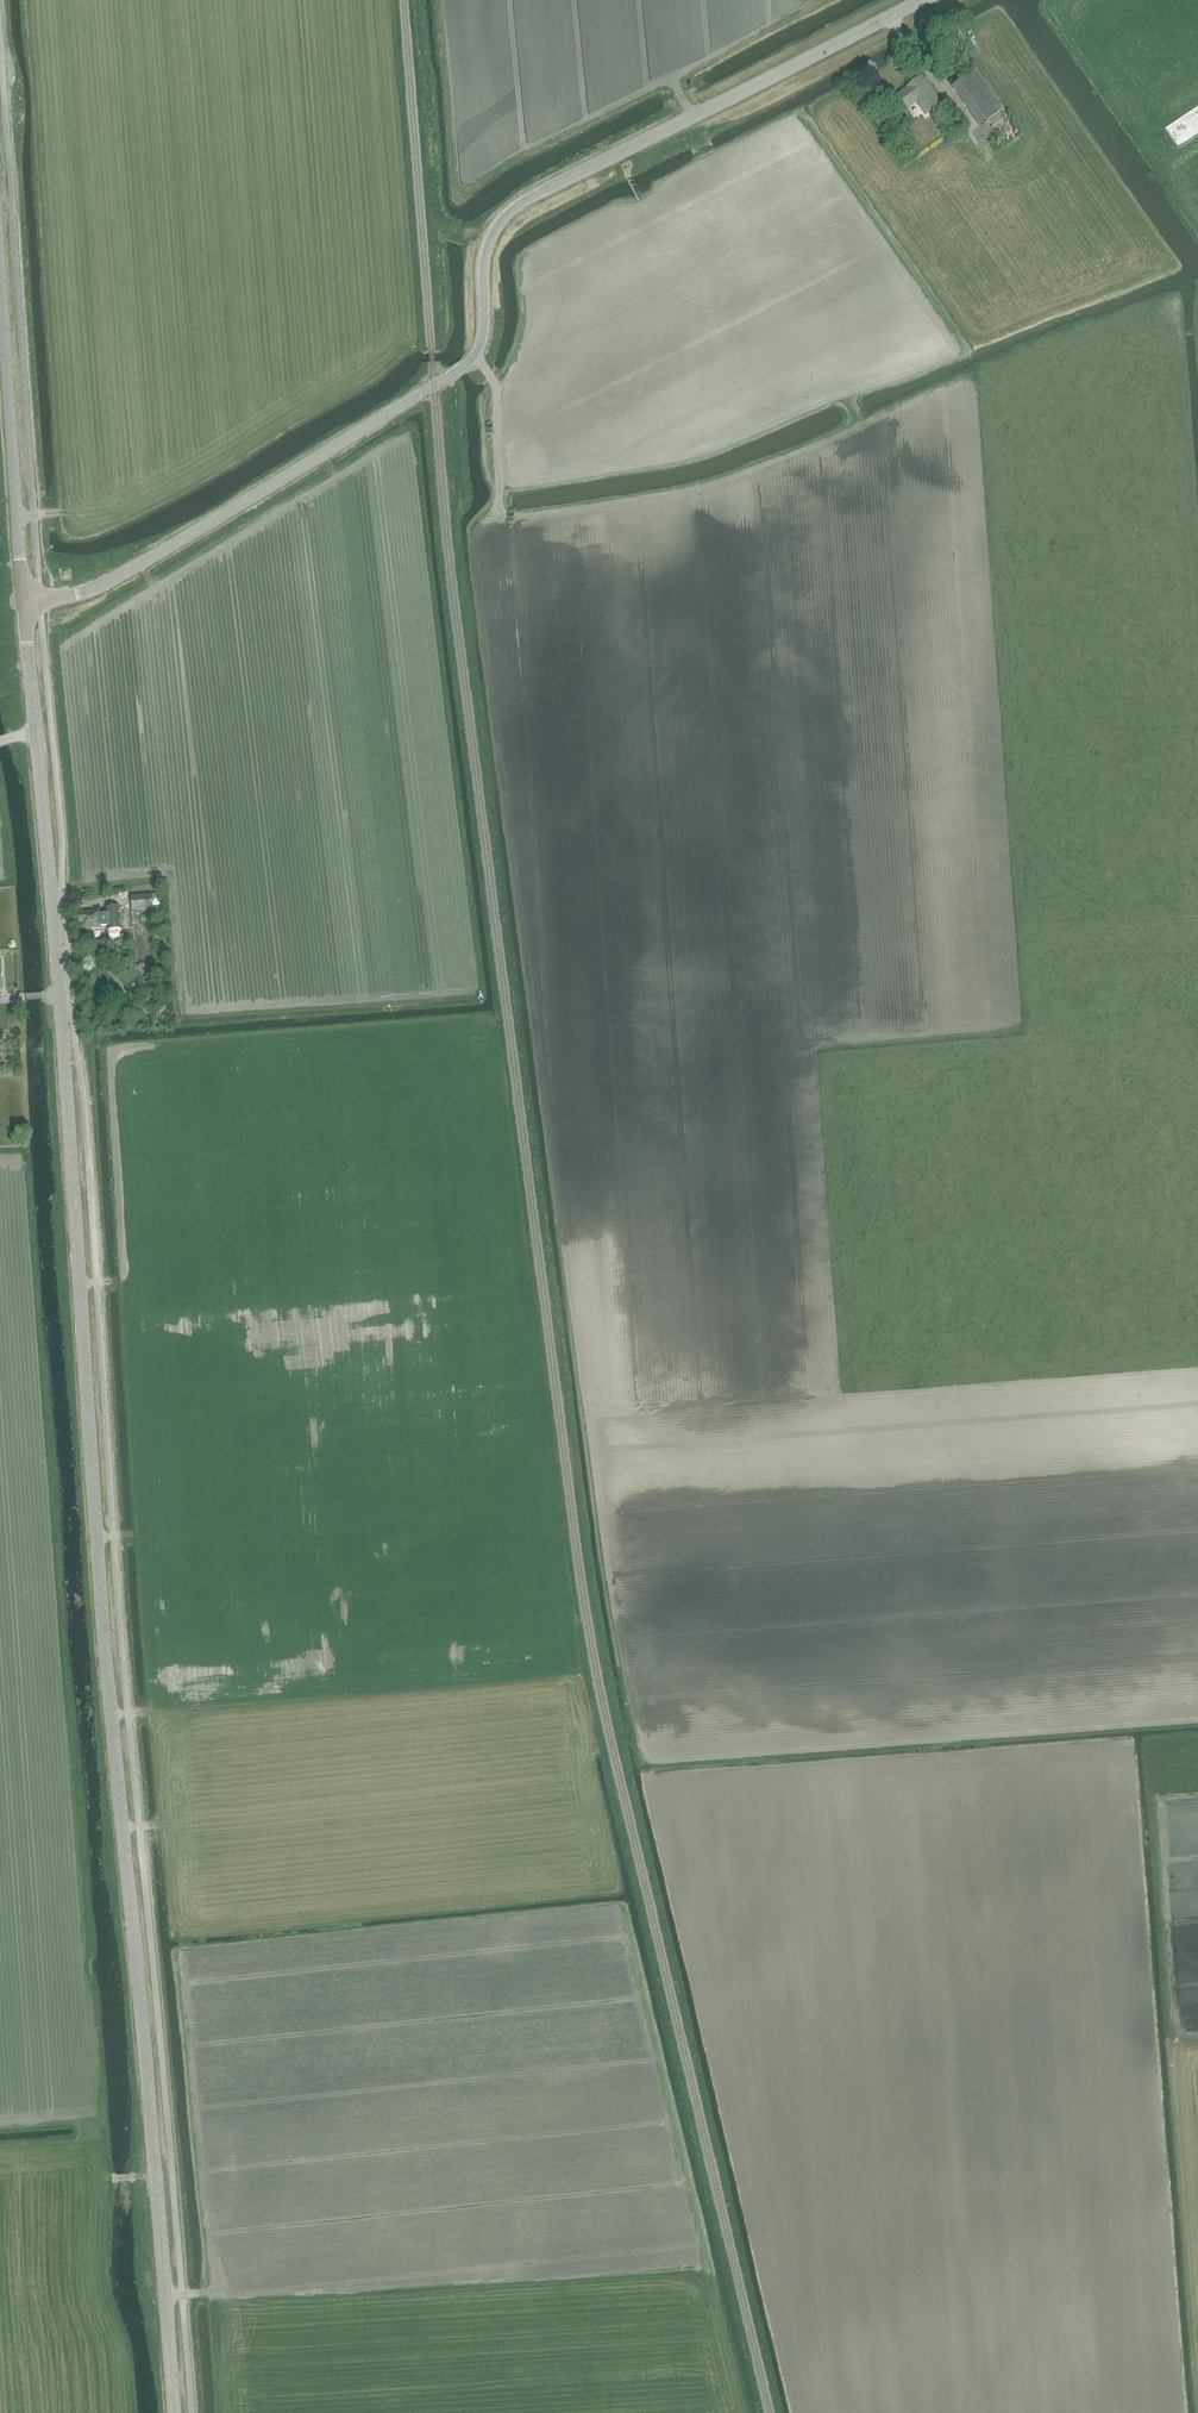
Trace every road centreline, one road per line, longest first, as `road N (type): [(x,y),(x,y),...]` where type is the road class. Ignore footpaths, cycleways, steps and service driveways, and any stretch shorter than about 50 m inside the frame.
road 1 (tertiary): [(173,2412),(34,731)]
road 2 (unclassified): [(24,600),(100,586),(468,363),(484,336),(487,243),(516,205),(923,0)]
road 3 (tertiary): [(24,600),(0,277)]
road 4 (tertiary): [(34,731),(24,600)]

